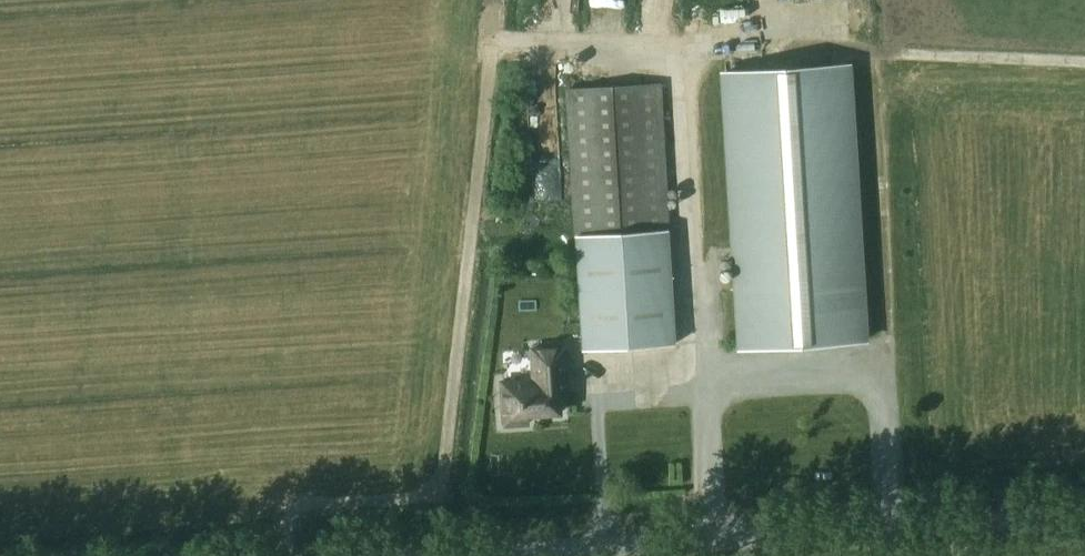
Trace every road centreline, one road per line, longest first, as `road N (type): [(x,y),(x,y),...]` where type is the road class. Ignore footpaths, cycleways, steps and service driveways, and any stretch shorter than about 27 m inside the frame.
road 1 (track): [(499,0),(448,469),(429,497),(290,506),(292,555)]
road 2 (track): [(494,43),(677,49),(709,539)]
road 3 (unclassified): [(434,555),(1084,516)]

